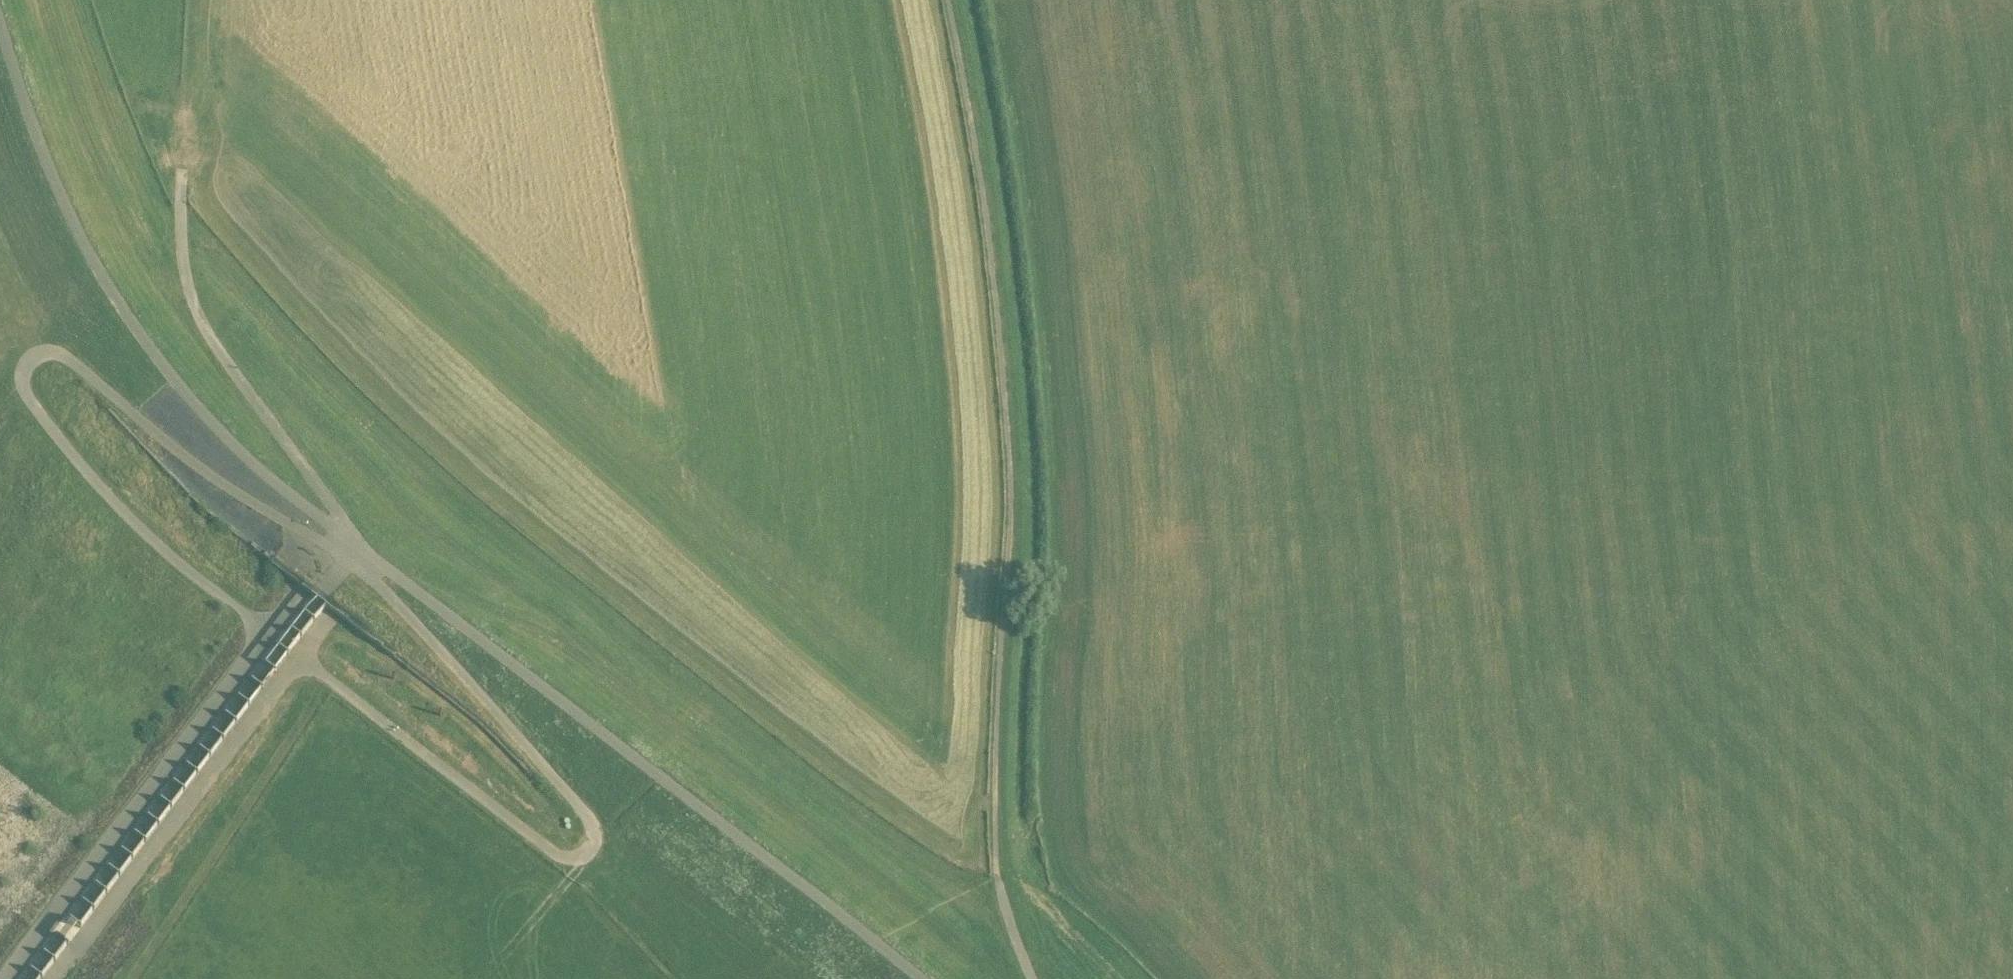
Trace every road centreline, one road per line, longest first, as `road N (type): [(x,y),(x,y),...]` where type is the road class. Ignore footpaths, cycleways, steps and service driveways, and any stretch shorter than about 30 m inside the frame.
road 1 (track): [(345,541),(335,511),(207,336),(194,305),(181,203),(192,0)]

